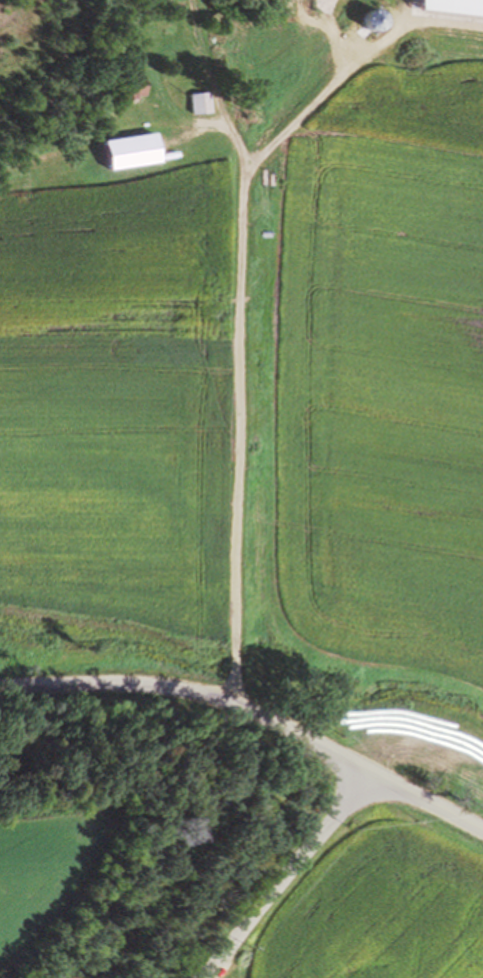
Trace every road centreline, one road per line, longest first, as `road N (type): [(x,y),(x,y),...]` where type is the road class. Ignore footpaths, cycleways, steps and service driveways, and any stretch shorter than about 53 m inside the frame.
road 1 (residential): [(482,832),(252,717),(160,689),(0,679)]
road 2 (residential): [(205,977),(372,777)]

